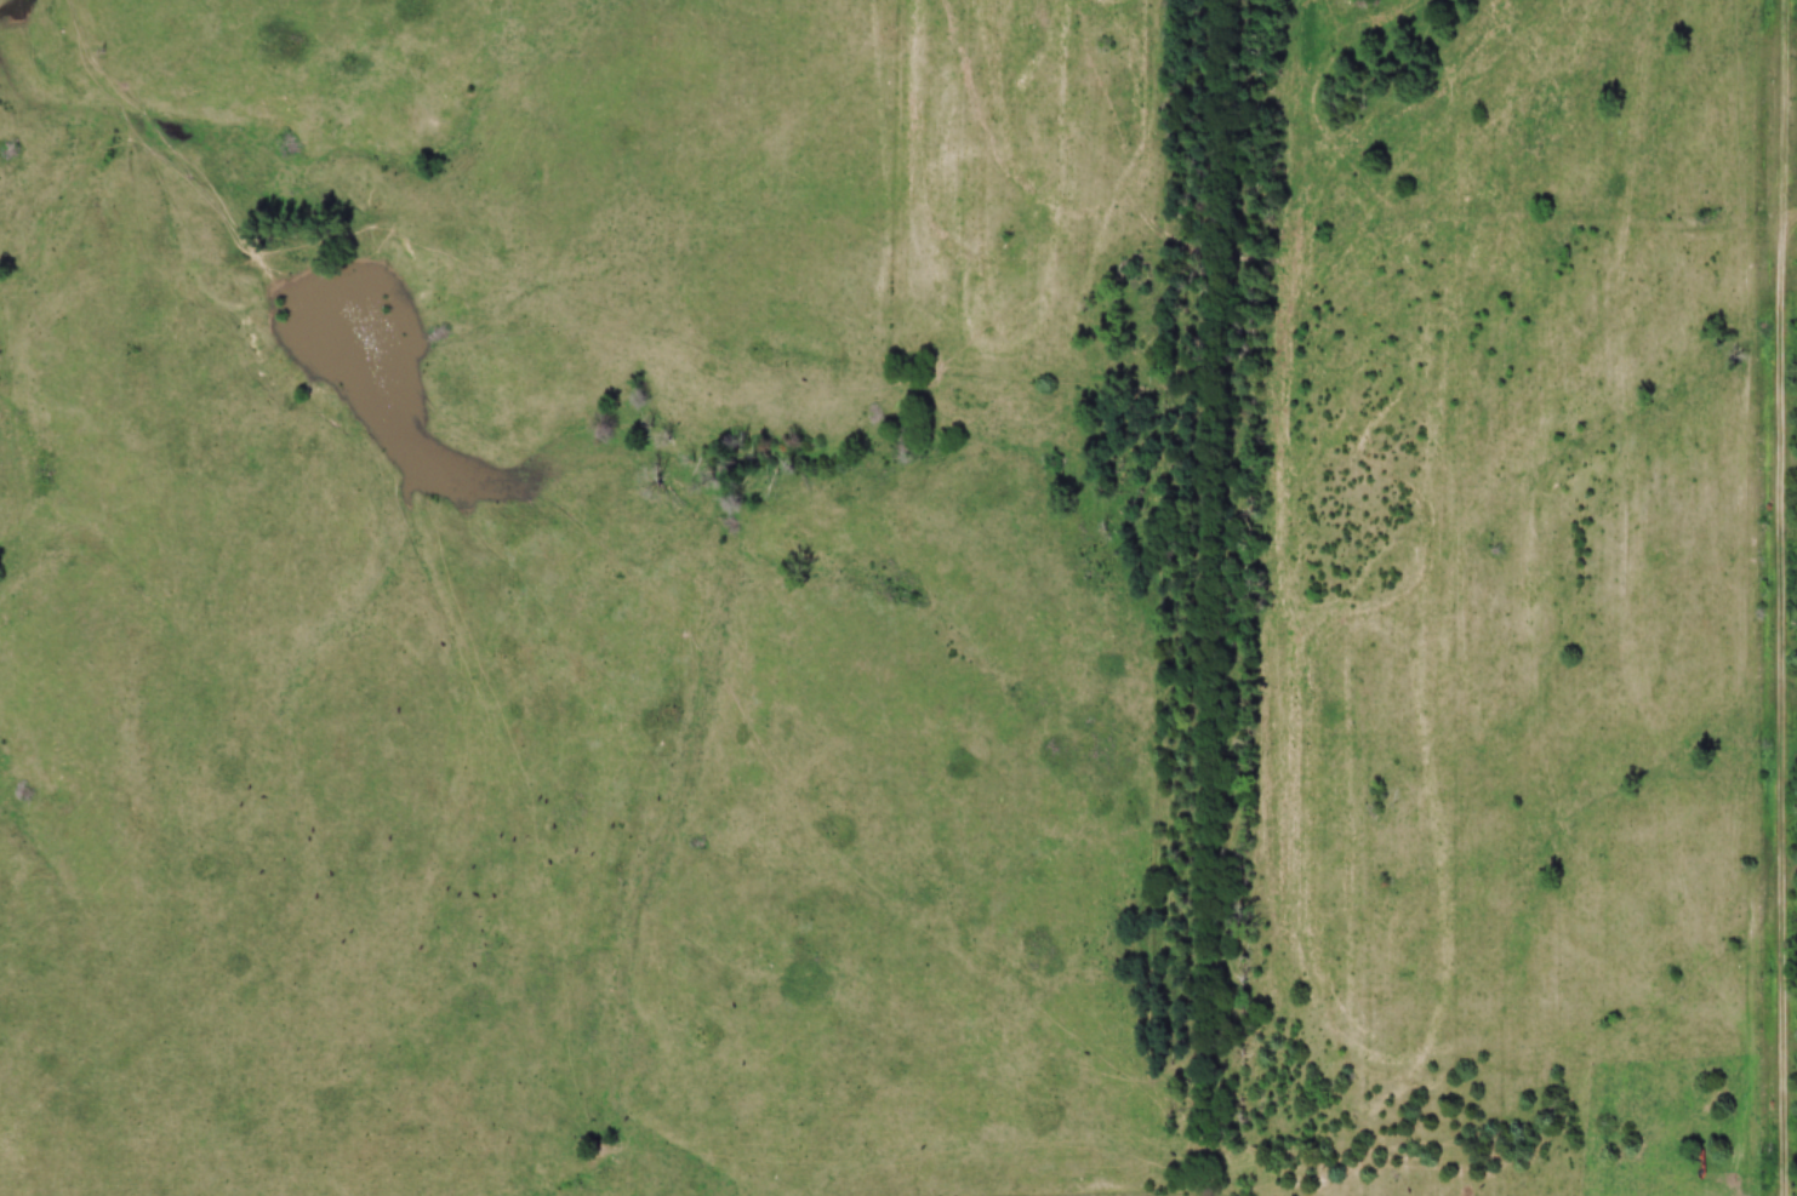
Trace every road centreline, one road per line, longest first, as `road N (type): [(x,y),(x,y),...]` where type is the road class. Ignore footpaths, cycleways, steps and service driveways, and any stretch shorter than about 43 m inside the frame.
road 1 (track): [(1778,1195),(1779,0)]

